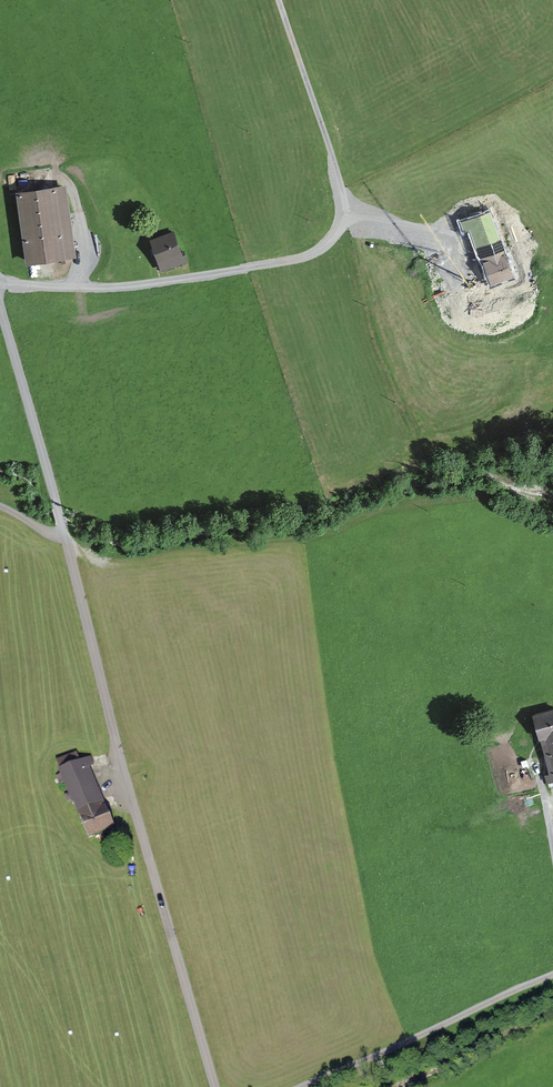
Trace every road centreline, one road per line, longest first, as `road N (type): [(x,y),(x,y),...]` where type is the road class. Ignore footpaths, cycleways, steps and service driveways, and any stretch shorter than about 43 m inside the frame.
road 1 (track): [(0,282),(141,284),(293,262),(329,246),(348,212),(279,0)]
road 2 (unclassified): [(215,1086),(64,534)]
road 3 (track): [(301,1086),(552,975)]
road 4 (unclassified): [(64,534),(0,304)]

